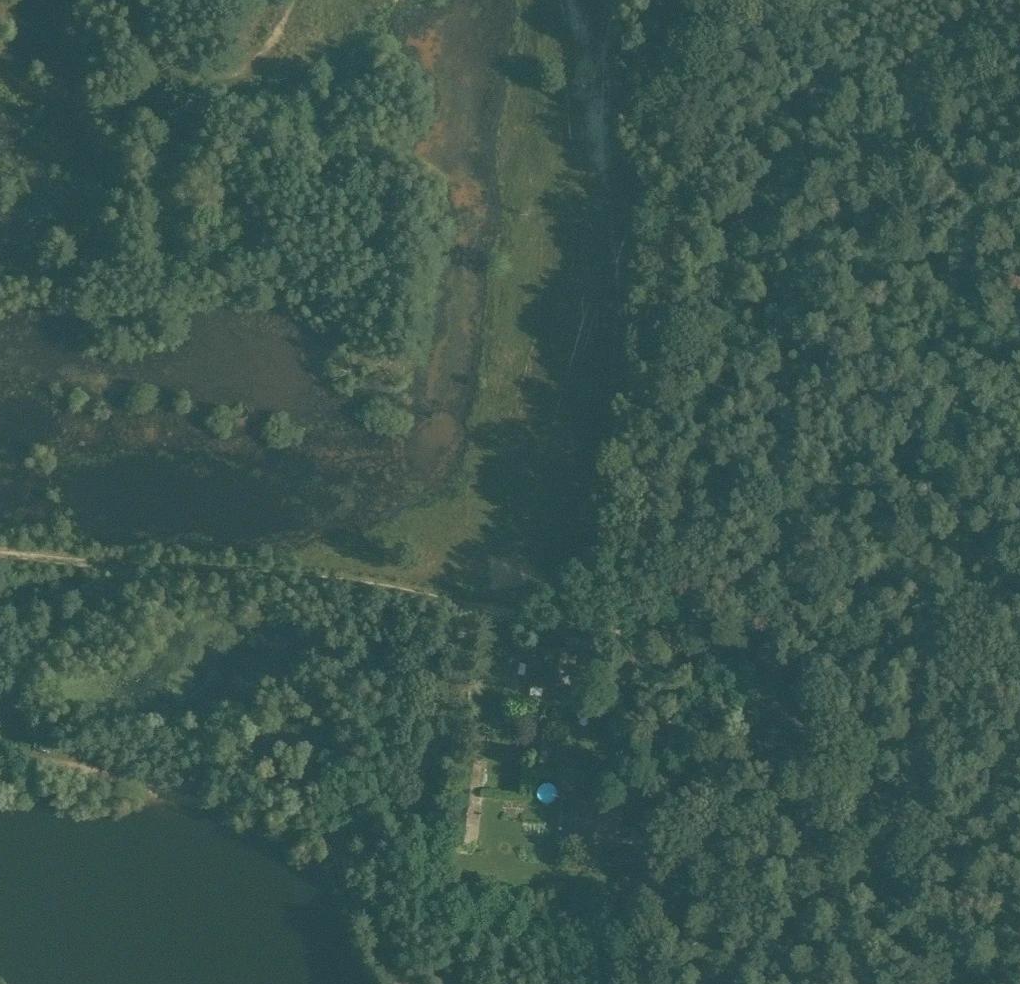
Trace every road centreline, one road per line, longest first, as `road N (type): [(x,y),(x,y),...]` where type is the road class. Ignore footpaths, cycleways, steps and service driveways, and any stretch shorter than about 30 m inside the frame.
road 1 (track): [(0,558),(364,590),(686,637)]
road 2 (track): [(686,637),(650,983)]
road 3 (track): [(774,708),(1019,898)]

